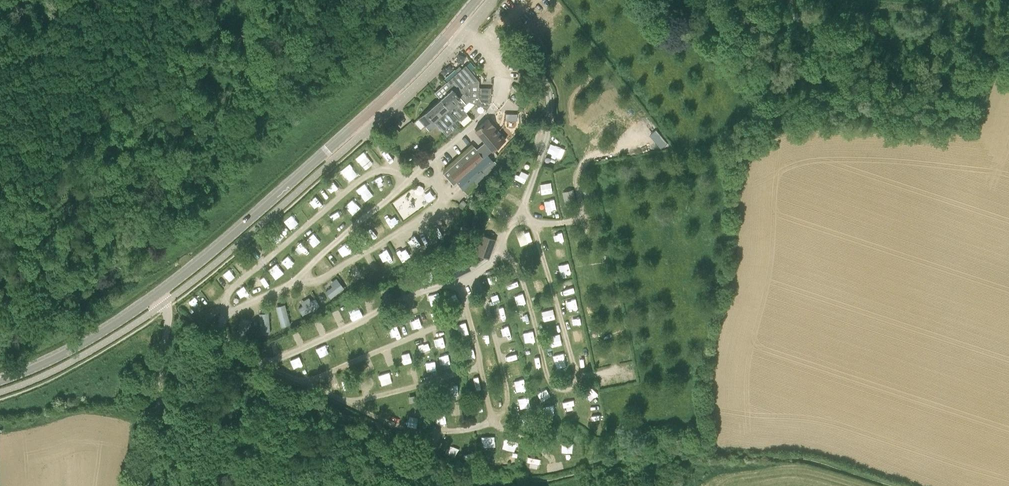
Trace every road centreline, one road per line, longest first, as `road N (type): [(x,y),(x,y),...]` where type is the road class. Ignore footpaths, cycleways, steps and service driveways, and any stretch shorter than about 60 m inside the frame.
road 1 (track): [(892,485),(810,459),(696,451),(539,481),(465,477),(244,367),(167,309)]
road 2 (tertiary): [(156,295),(397,87),(476,0)]
road 3 (track): [(265,0),(162,154),(67,270),(0,334)]
road 4 (tertiary): [(0,380),(75,347),(156,295)]
road 5 (track): [(145,485),(167,309)]

